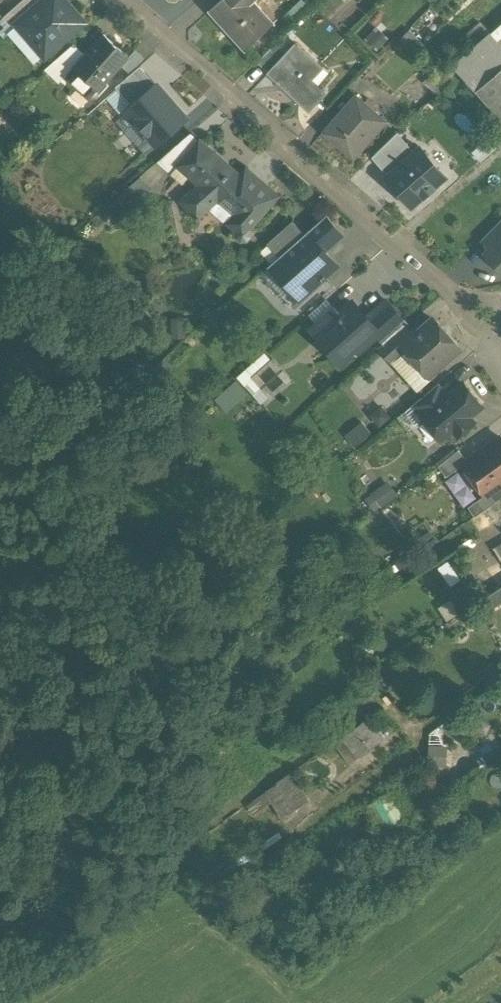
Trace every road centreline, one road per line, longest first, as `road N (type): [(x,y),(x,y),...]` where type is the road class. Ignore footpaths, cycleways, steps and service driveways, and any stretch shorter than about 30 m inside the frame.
road 1 (residential): [(103,0),(483,326)]

